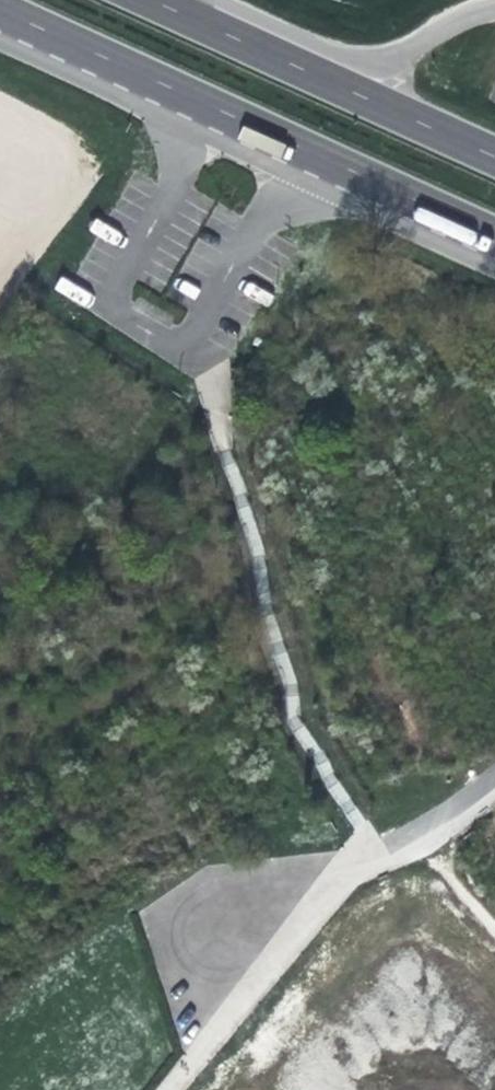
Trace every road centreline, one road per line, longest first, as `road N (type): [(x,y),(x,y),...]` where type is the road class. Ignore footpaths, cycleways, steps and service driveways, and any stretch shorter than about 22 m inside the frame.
road 1 (primary): [(0,8),(494,233)]
road 2 (primary): [(342,87),(158,0)]
road 3 (unclassified): [(494,5),(342,87)]
road 4 (primary): [(494,156),(342,87)]
road 5 (track): [(404,838),(494,923)]

